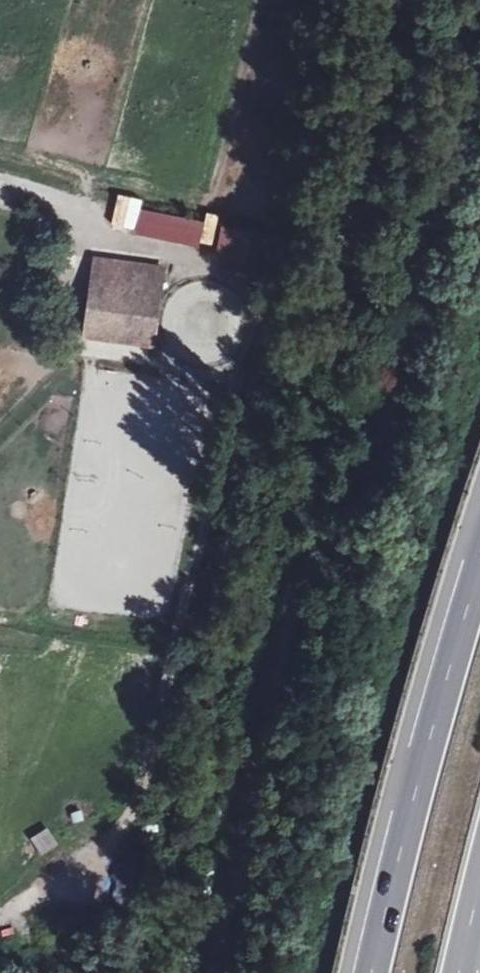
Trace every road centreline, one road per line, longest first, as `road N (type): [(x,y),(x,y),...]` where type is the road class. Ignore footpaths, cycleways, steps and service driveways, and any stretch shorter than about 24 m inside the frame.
road 1 (motorway): [(479,565),(369,972)]

